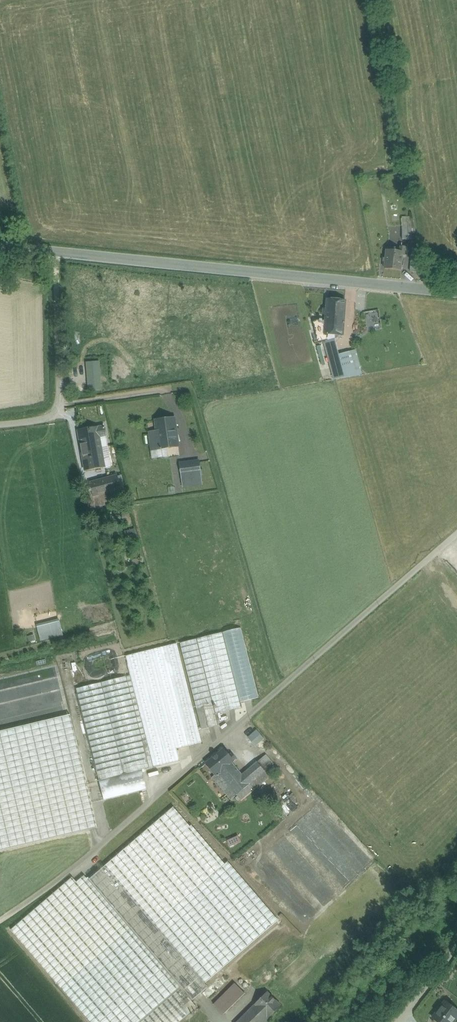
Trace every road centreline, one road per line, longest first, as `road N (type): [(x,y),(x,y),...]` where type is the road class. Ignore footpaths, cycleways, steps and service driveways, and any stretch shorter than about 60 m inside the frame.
road 1 (track): [(0,923),(81,865),(456,536)]
road 2 (residential): [(54,247),(456,294)]
road 3 (residential): [(54,247),(62,405),(55,416),(0,424)]

